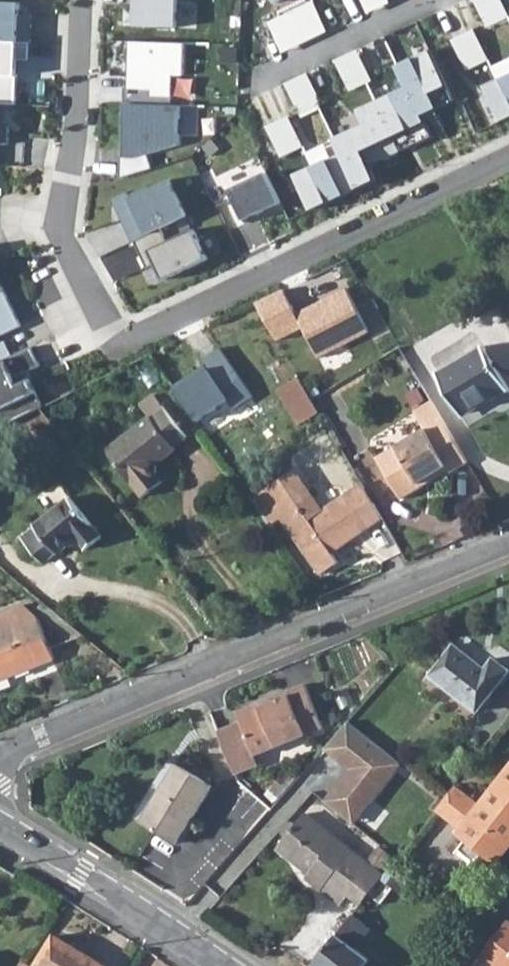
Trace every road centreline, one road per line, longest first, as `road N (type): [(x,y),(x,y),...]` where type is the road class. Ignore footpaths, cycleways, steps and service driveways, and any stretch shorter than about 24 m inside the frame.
road 1 (residential): [(508,159),(140,335),(115,333),(95,315),(58,228),(79,119),(83,0)]
road 2 (residential): [(0,758),(508,547)]
road 3 (residential): [(222,965),(0,822)]

